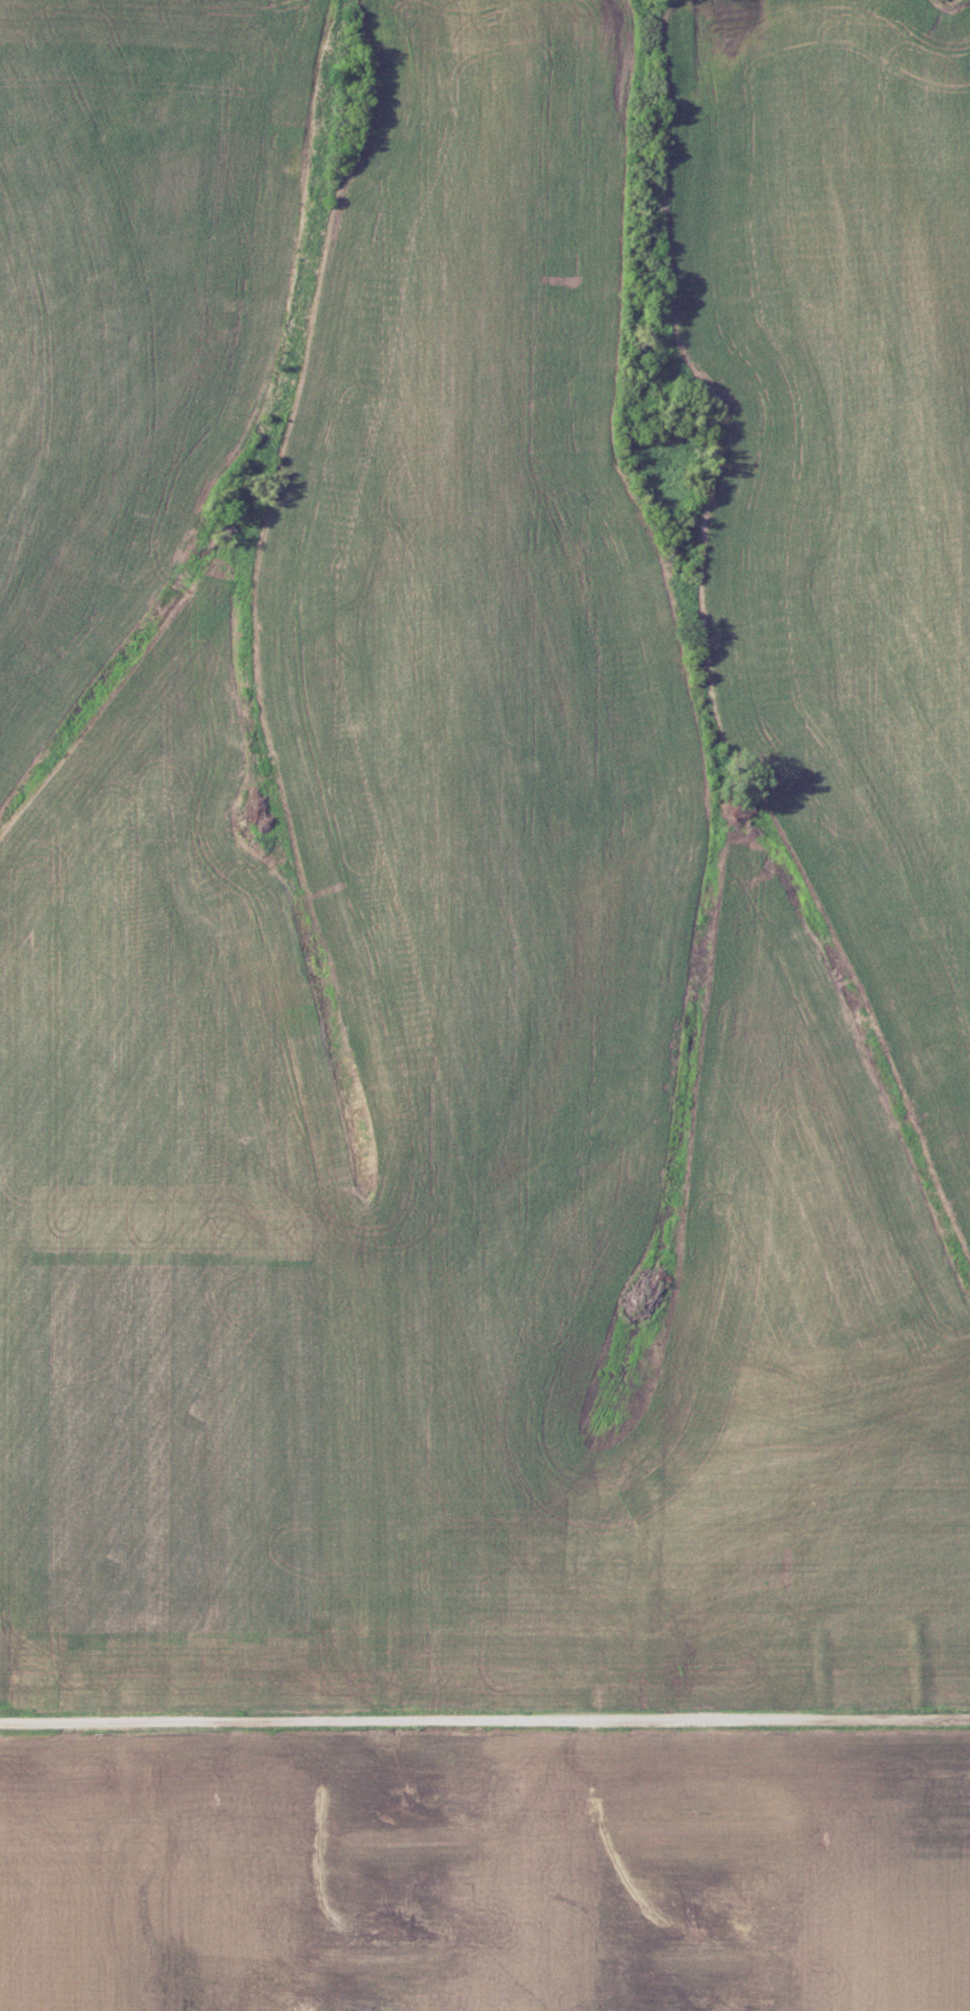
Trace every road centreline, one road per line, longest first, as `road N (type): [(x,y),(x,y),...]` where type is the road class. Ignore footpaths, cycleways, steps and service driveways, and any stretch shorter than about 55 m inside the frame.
road 1 (residential): [(969,1719),(0,1723)]

